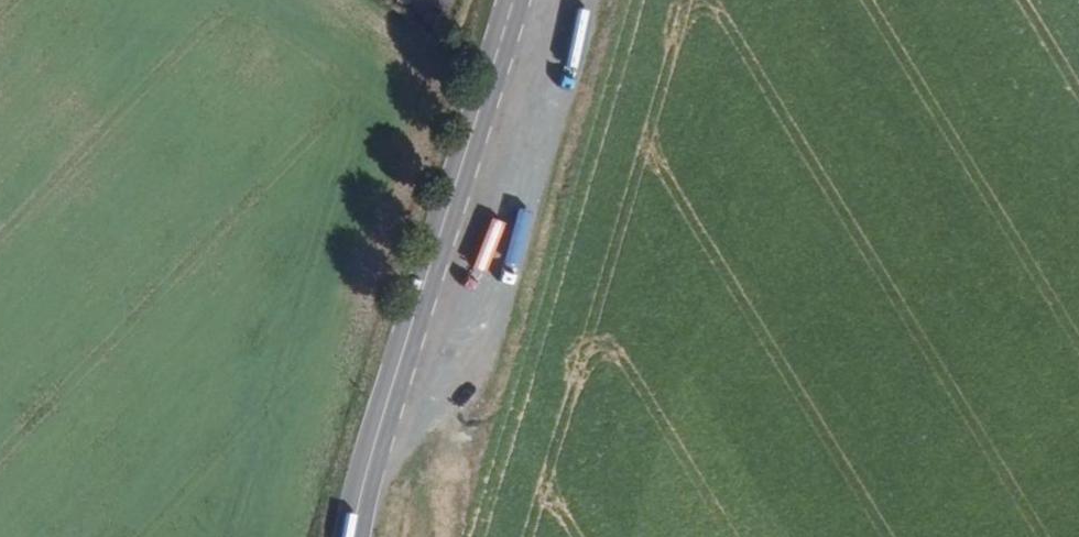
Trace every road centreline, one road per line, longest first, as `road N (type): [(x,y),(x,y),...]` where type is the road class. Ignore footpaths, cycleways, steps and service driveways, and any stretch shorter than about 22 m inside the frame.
road 1 (secondary): [(510,0),(358,485),(352,536)]

